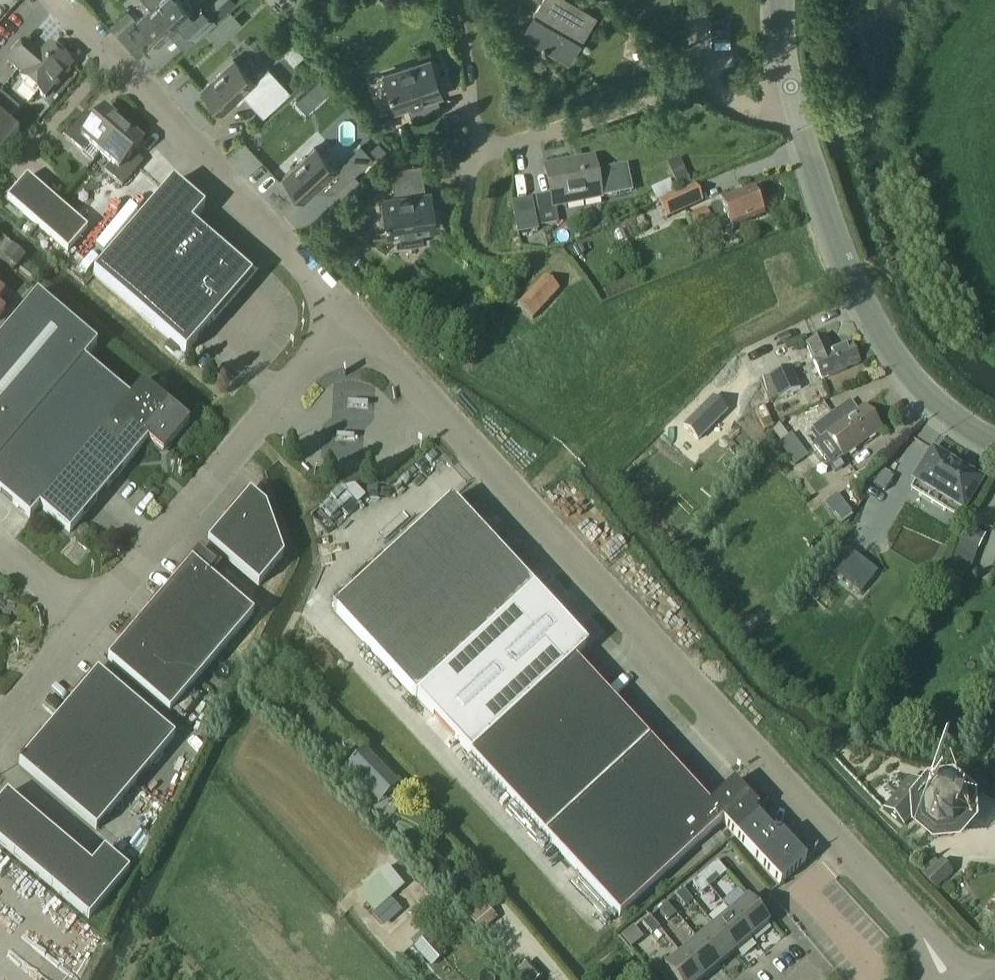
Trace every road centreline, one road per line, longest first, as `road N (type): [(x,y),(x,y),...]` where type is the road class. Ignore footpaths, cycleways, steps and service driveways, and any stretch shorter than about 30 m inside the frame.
road 1 (unclassified): [(912,924),(347,321)]
road 2 (unclassified): [(347,321),(52,0)]
road 3 (secondary): [(797,105),(839,248),(876,331),(940,409),(994,444)]
road 4 (unclassified): [(84,622),(347,321)]
road 5 (residential): [(477,146),(496,149),(710,81)]
road 6 (residential): [(477,146),(466,239),(484,255),(519,260)]
road 7 (residential): [(455,8),(477,146)]
road 8 (unclassified): [(0,722),(84,622)]

